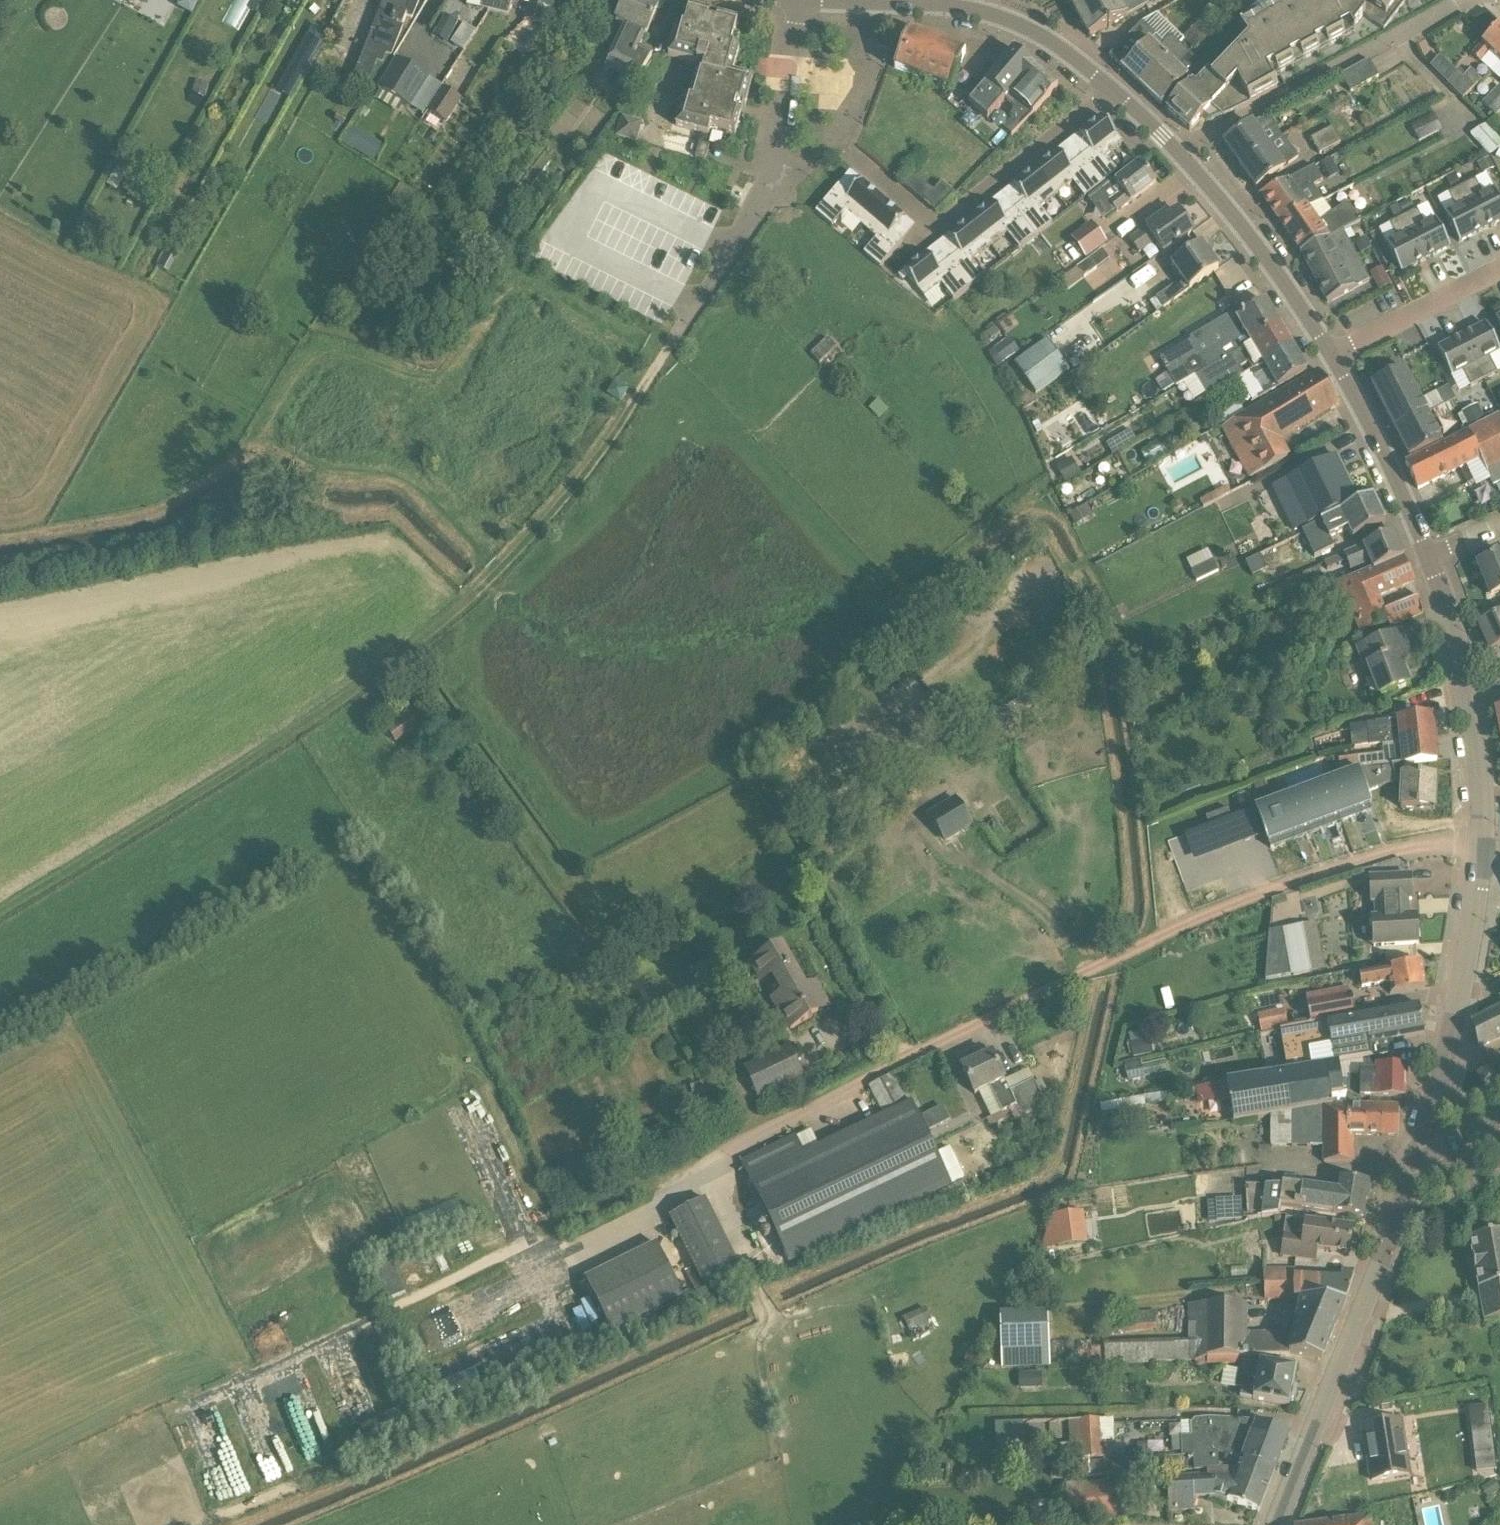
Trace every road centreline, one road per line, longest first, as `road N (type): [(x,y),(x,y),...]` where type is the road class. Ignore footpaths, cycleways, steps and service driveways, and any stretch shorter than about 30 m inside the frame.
road 1 (track): [(1479,866),(1453,842),(1400,849),(1243,903),(0,1494)]
road 2 (secondary): [(1276,1524),(1412,1186),(1449,1046),(1479,866)]
road 3 (track): [(0,918),(248,772),(487,585)]
road 4 (residential): [(672,345),(769,179),(802,3)]
road 5 (secondary): [(1332,356),(1246,230),(1114,91)]
road 6 (secondary): [(1114,91),(1060,46),(979,11),(802,3)]
road 7 (residential): [(857,159),(933,226),(1114,91)]
road 8 (secondary): [(1479,866),(1473,735),(1448,606),(1428,555)]
road 9 (track): [(487,585),(614,437),(672,345)]
road 10 (secondary): [(1428,555),(1332,356)]
road 11 (residential): [(1303,85),(1470,0)]
road 12 (residential): [(1332,356),(1499,273)]

